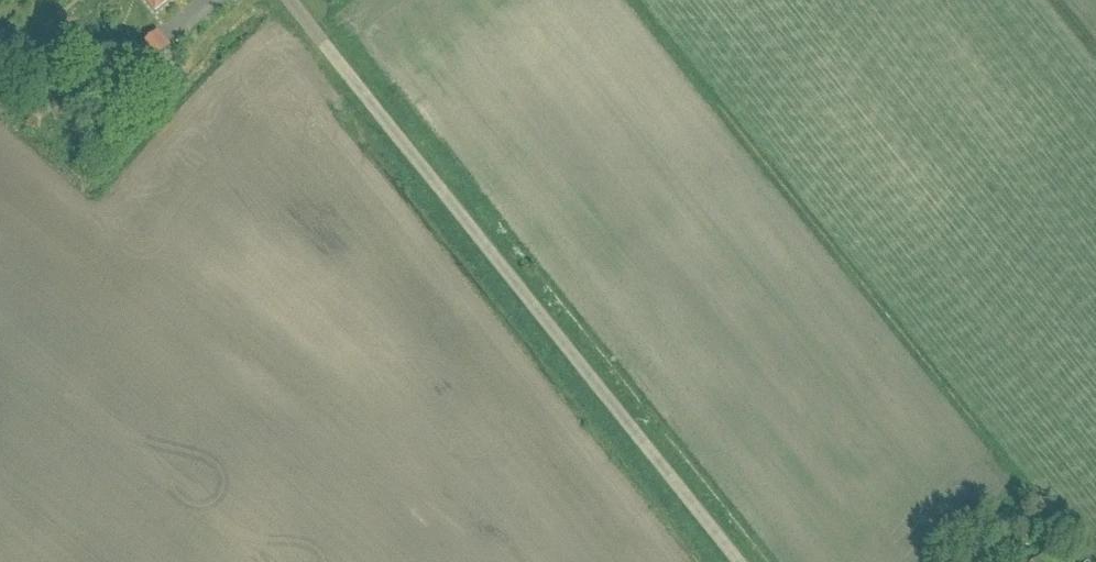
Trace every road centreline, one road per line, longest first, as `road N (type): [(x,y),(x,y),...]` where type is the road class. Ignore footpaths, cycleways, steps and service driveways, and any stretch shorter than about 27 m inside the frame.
road 1 (unclassified): [(739,561),(288,0)]

